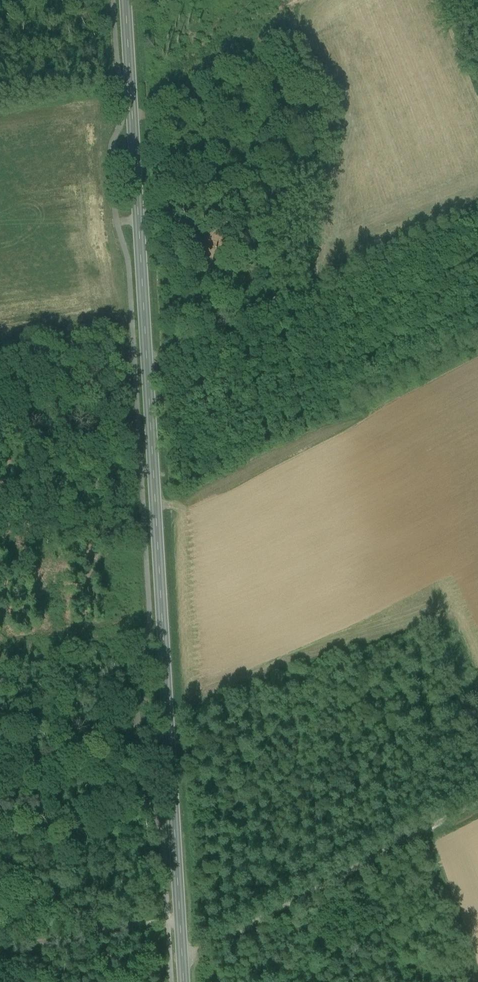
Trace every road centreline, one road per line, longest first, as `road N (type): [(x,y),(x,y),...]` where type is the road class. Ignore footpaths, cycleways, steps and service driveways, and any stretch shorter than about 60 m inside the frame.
road 1 (tertiary): [(125,0),(184,981)]
road 2 (track): [(477,801),(183,960)]

